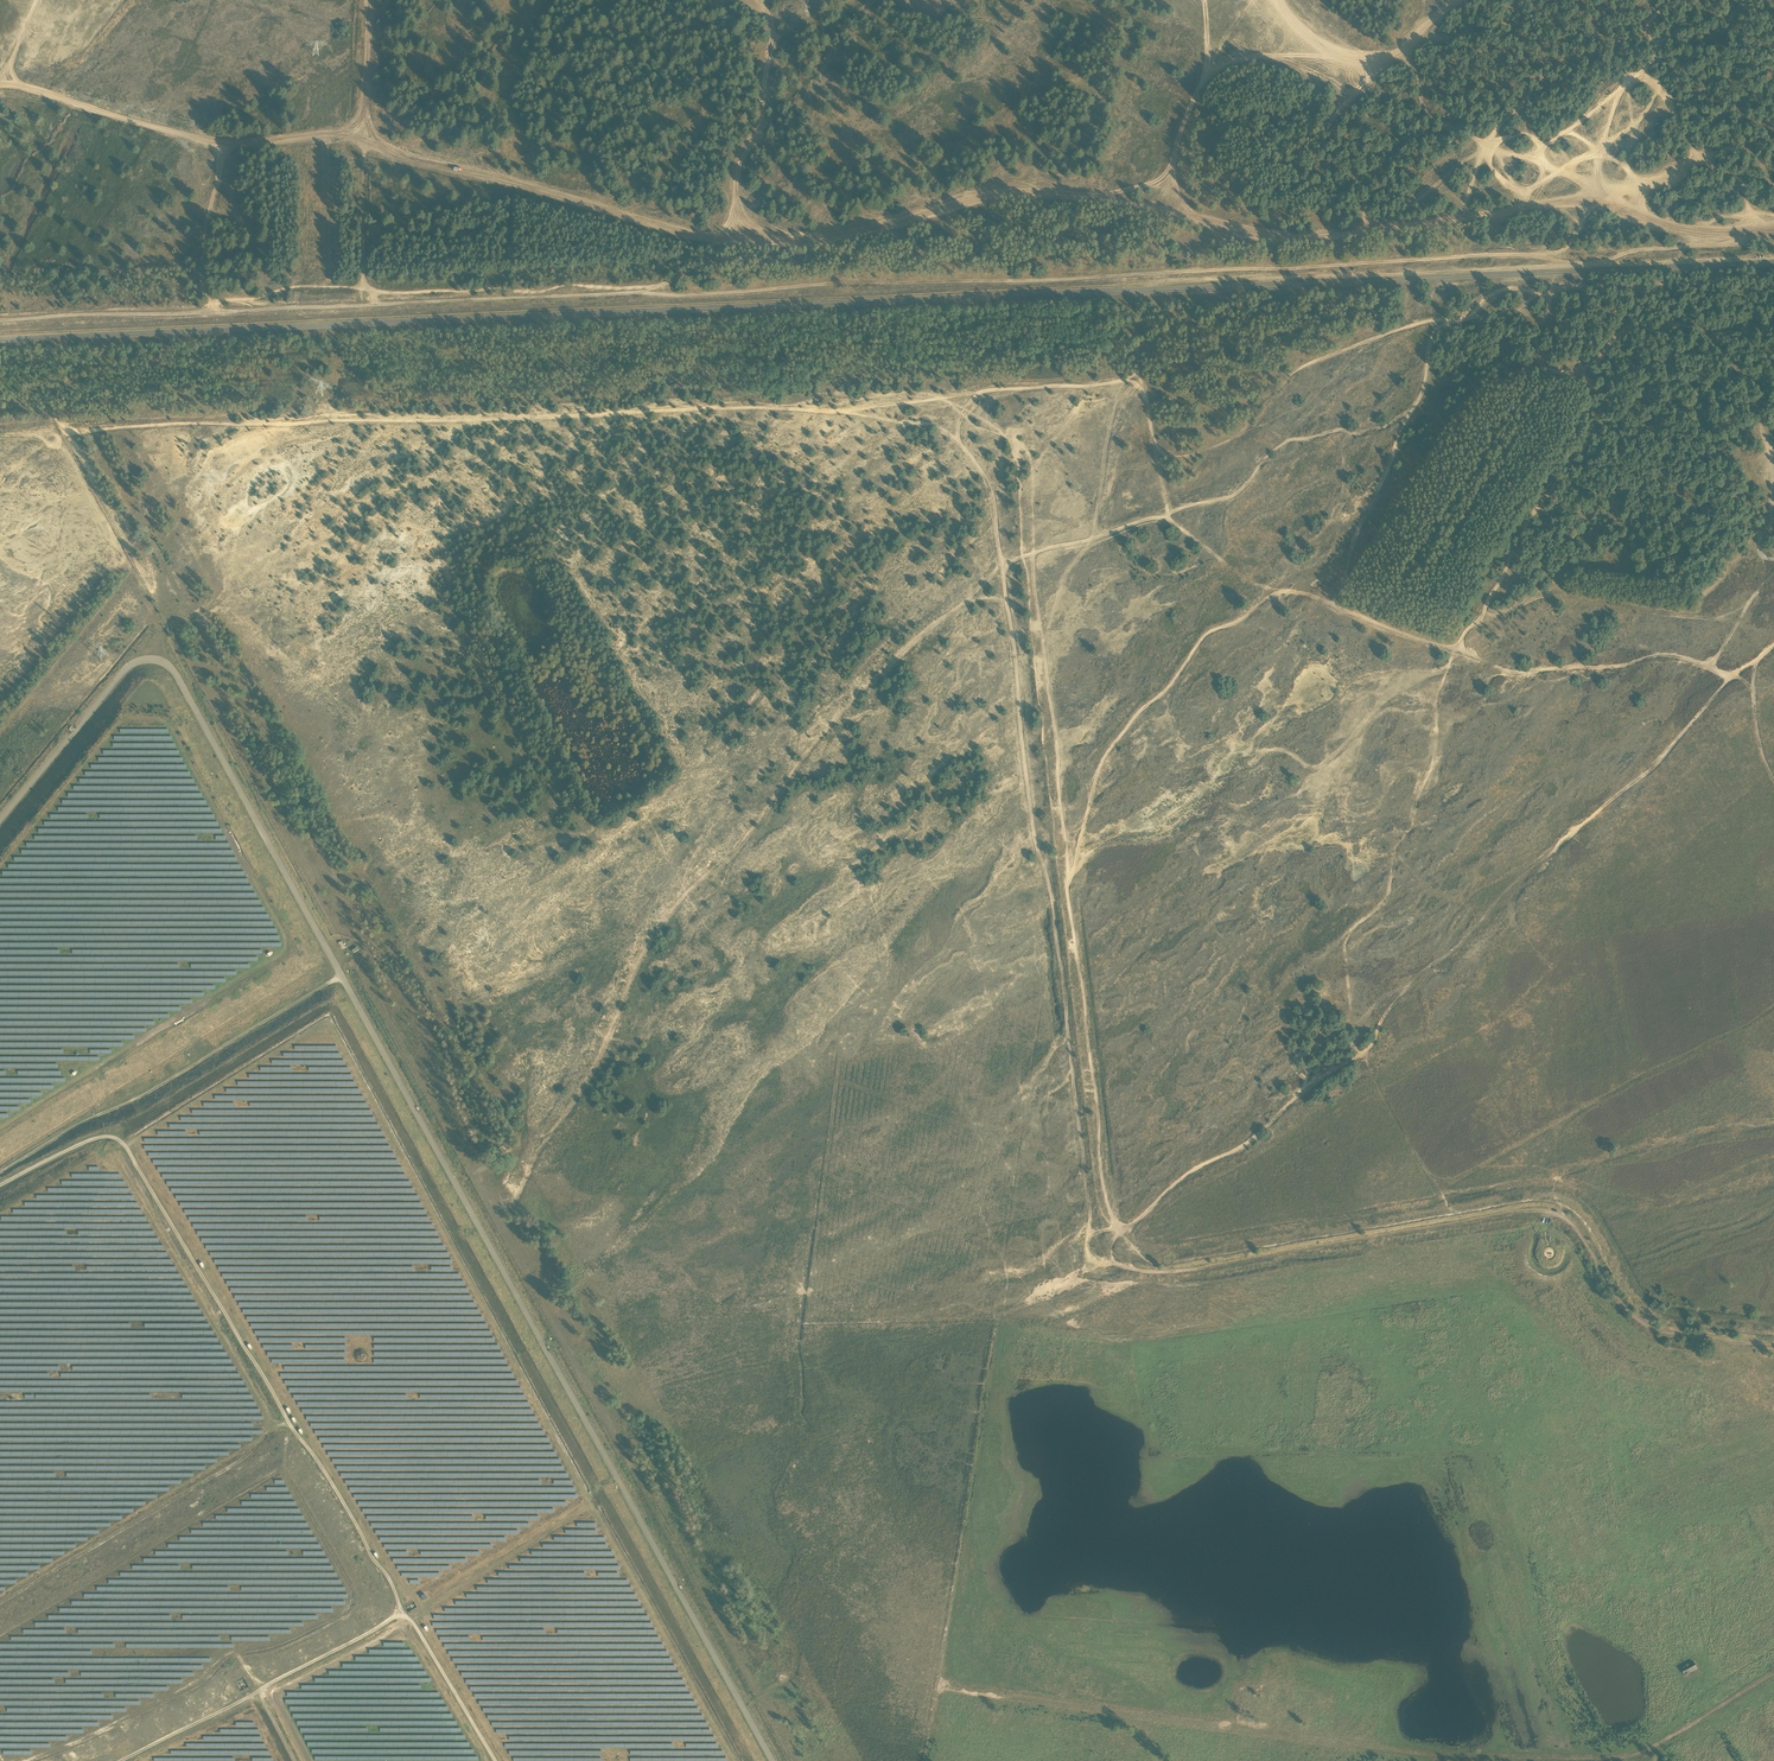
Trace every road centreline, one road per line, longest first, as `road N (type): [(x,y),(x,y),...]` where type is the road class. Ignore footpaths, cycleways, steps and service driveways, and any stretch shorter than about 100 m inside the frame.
road 1 (track): [(75,433),(793,409),(908,424),(945,433),(965,448),(992,506),(1010,605),(1035,846),(1053,902),(1065,988),(1088,1245),(1093,1259),(1125,1266)]
road 2 (track): [(0,320),(1500,255),(1607,262),(1748,232)]
road 3 (track): [(0,823),(127,669),(146,661),(165,664),(180,682),(772,1760)]
road 4 (track): [(529,1172),(676,904),(739,844),(841,715),(1003,566),(1228,500),(1285,440),(1412,410)]
road 5 (track): [(1773,1345),(1648,1324),(1619,1298),(1575,1225),(1541,1208),(1183,1270),(1114,1259),(1119,1230),(1374,1038)]
road 6 (track): [(1585,369),(1592,431),(1517,535),(1496,593),(1459,648),(1277,591),(1240,622),(1205,635),(1104,758),(1067,891)]
road 7 (track): [(395,1619),(399,1599),(121,1142),(84,1144),(0,1187)]
road 8 (track): [(1152,206),(1261,236),(1340,236),(1598,199),(1657,221),(1721,233),(1773,231)]
road 9 (track): [(1773,646),(1717,694),(1648,772),(1535,867),(1465,942),(1425,970),(1374,1038)]
road 10 (track): [(1360,1055),(1427,1173),(1449,1180),(1773,1008)]
road 11 (track): [(372,0),(365,137),(406,158),(704,238)]
road 12 (track): [(494,1760),(413,1625),(395,1619),(122,1760)]
road 13 (track): [(704,238),(734,231),(779,240),(837,233),(998,193),(1152,206)]
road 14 (track): [(1,85),(223,149),(201,267),(212,312)]
road 15 (track): [(341,976),(0,1173)]
road 16 (track): [(1067,891),(1101,1172),(1119,1230)]
road 17 (track): [(1158,449),(1194,455),(1234,438),(1307,365),(1426,322),(1458,322)]
road 18 (track): [(1035,553),(1067,891)]
road 19 (track): [(1277,591),(1169,515),(1137,320)]
road 20 (track): [(1773,317),(1718,334),(1661,325),(1625,334),(1585,369),(1564,374),(1538,353),(1552,287)]
road 21 (track): [(1332,604),(1424,389),(1438,331),(1467,320)]
road 22 (track): [(223,149),(365,137),(364,280),(374,304)]
road 23 (track): [(1753,686),(1672,655),(1529,672),(1504,671),(1459,648)]
road 24 (track): [(1142,373),(1116,383),(991,391),(843,413)]
road 25 (track): [(1484,613),(1537,595),(1675,618),(1748,607)]
road 26 (track): [(734,231),(743,156),(762,132),(768,104),(773,40),(772,18),(750,0)]
road 27 (track): [(1773,568),(1759,539),(1773,505),(1765,397),(1735,333)]
road 28 (track): [(1152,206),(1215,33),(1213,0)]
road 29 (track): [(1597,813),(1765,764)]
road 30 (track): [(1756,663),(1759,744),(1773,783)]

